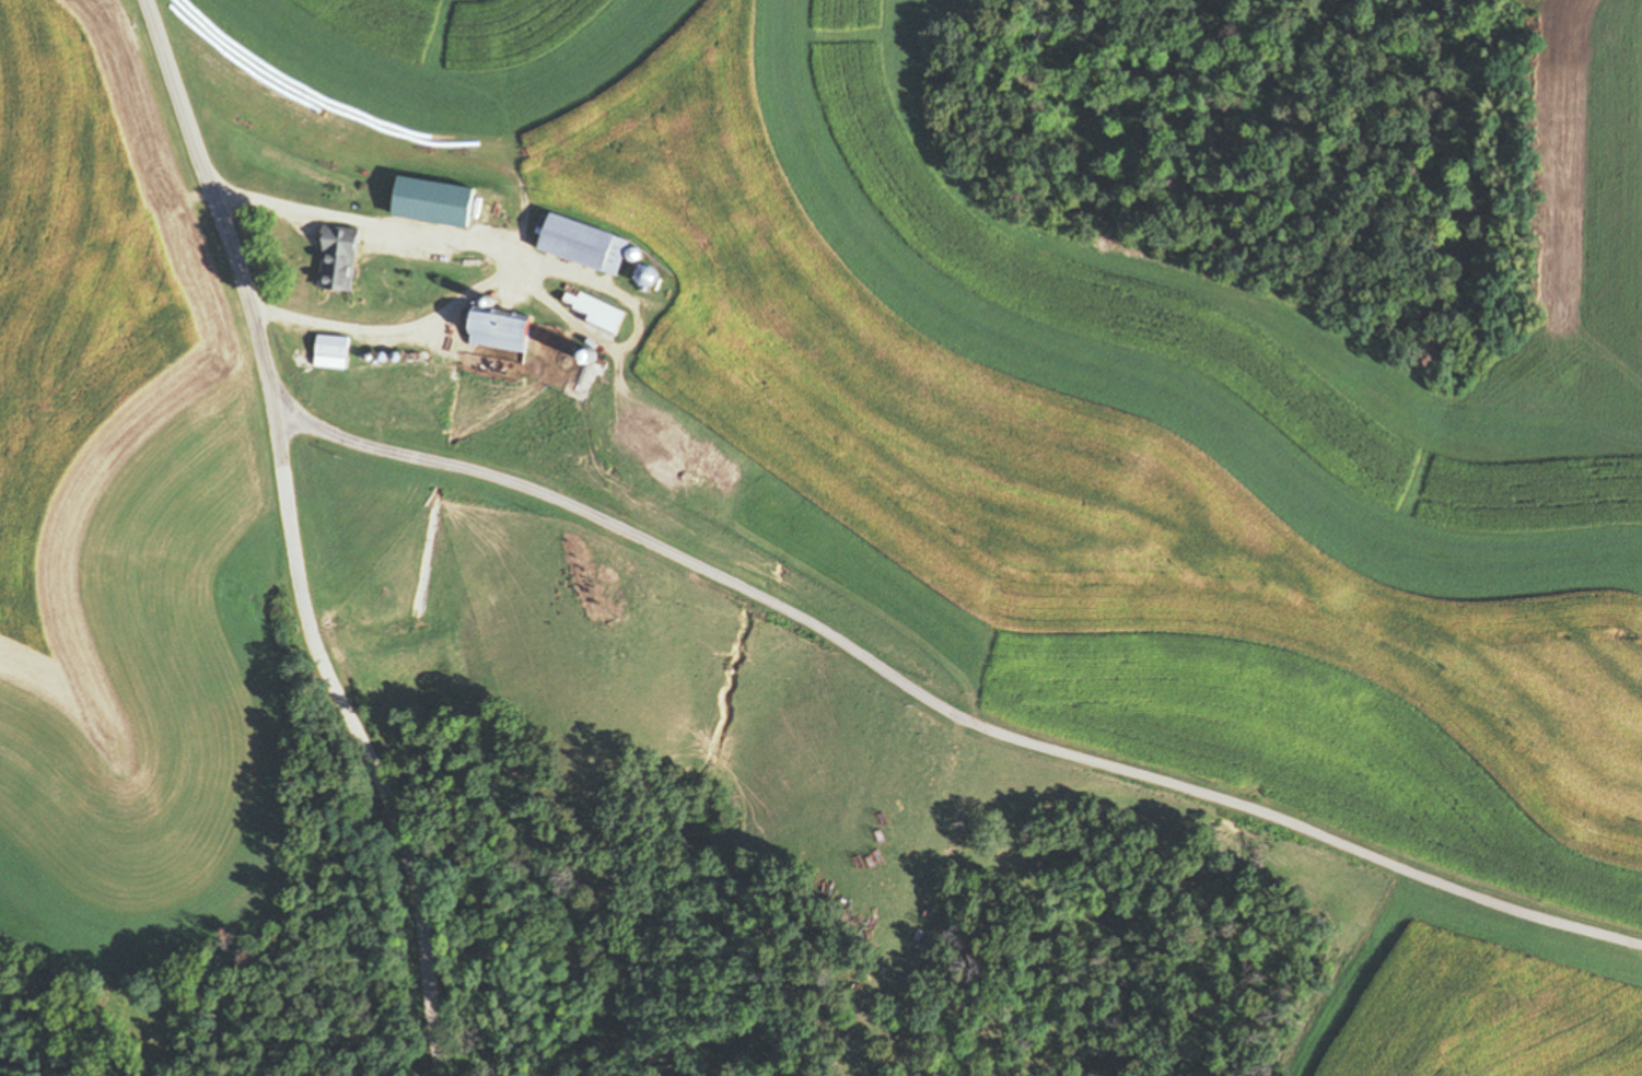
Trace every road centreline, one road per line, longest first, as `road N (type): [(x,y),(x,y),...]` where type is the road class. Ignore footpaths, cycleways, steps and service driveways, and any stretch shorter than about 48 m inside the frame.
road 1 (residential): [(213,171),(657,261),(1346,484),(1641,540)]
road 2 (residential): [(420,1075),(380,784),(360,777),(353,714),(283,548),(278,438),(213,171),(195,157),(137,0)]

